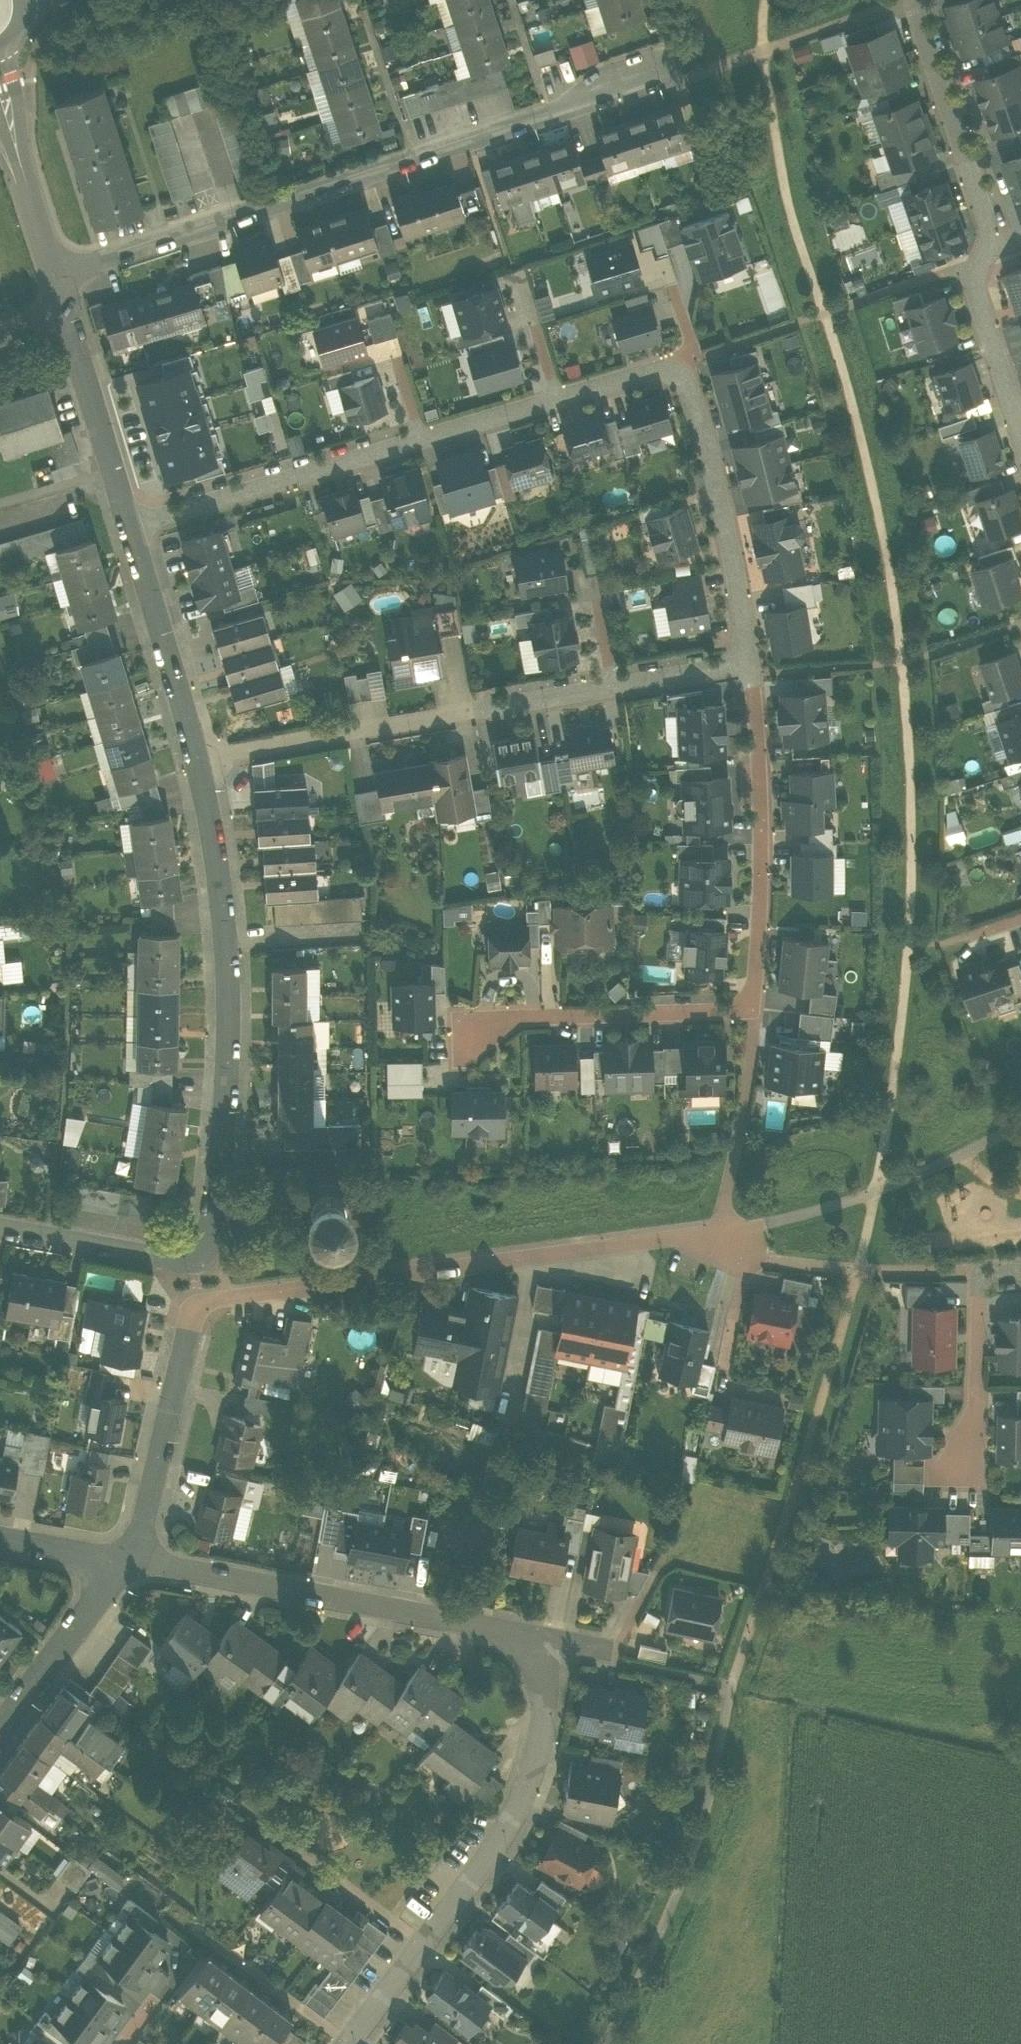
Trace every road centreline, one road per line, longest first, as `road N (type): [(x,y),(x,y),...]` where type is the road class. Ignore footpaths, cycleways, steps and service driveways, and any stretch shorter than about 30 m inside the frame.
road 1 (residential): [(352,2043),(506,1828),(551,1696),(526,1642),(471,1617),(127,1562)]
road 2 (residential): [(722,1229),(235,1294),(201,1310),(147,1527),(127,1562)]
road 3 (residential): [(749,665),(762,805),(755,1009),(471,1025)]
road 4 (residential): [(54,271),(644,85)]
road 5 (residential): [(203,758),(228,932),(224,1161),(209,1251)]
road 6 (residential): [(1020,420),(975,265),(994,253),(913,0)]
road 7 (residential): [(203,758),(614,686)]
road 8 (residential): [(686,361),(749,665)]
road 9 (residential): [(132,528),(420,441)]
road 10 (residential): [(132,528),(203,758)]
road 11 (residential): [(1020,1268),(983,1274),(976,1402),(959,1463)]
road 12 (residential): [(66,314),(132,528)]
road 13 (residential): [(0,1229),(166,1261),(209,1251)]
road 14 (residential): [(127,1562),(0,1731)]
road 15 (residential): [(0,80),(54,271)]
road 16 (residential): [(420,441),(558,400)]
road 17 (residential): [(614,686),(749,665)]
road 18 (residential): [(558,400),(686,361)]
road 19 (residential): [(127,1562),(0,1538)]

